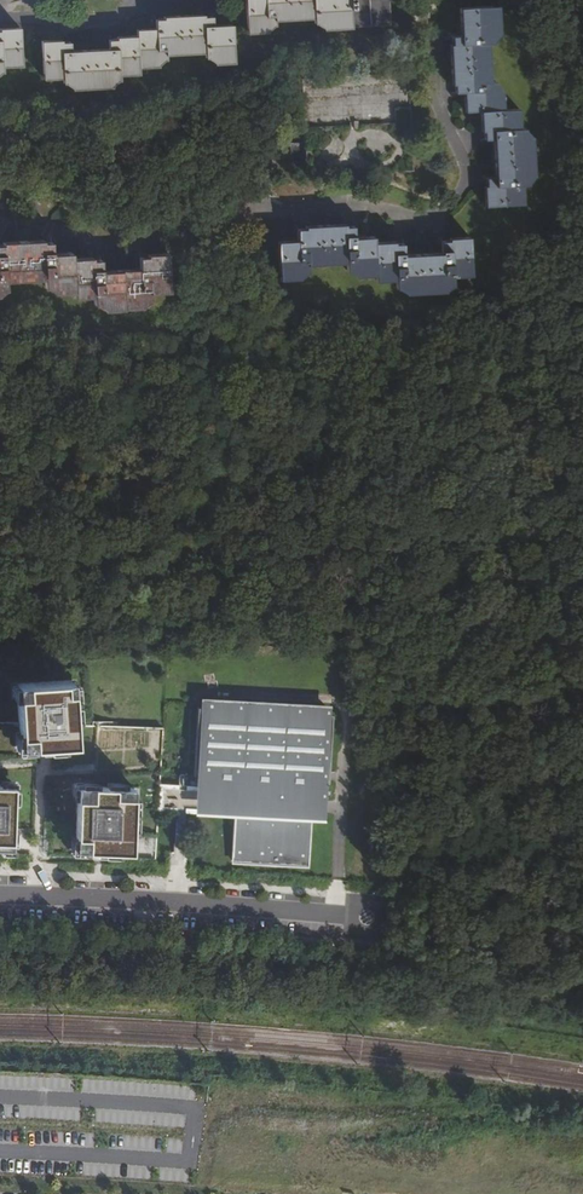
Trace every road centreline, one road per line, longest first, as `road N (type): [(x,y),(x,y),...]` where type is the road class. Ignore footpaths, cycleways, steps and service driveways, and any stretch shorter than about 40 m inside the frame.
road 1 (residential): [(0,185),(69,193),(145,221),(199,223),(303,203),(437,216),(453,204),(466,171),(436,90),(434,26)]
road 2 (track): [(0,441),(75,440),(191,400),(217,352),(234,347),(358,373),(582,343)]
road 3 (residential): [(0,895),(367,918)]

